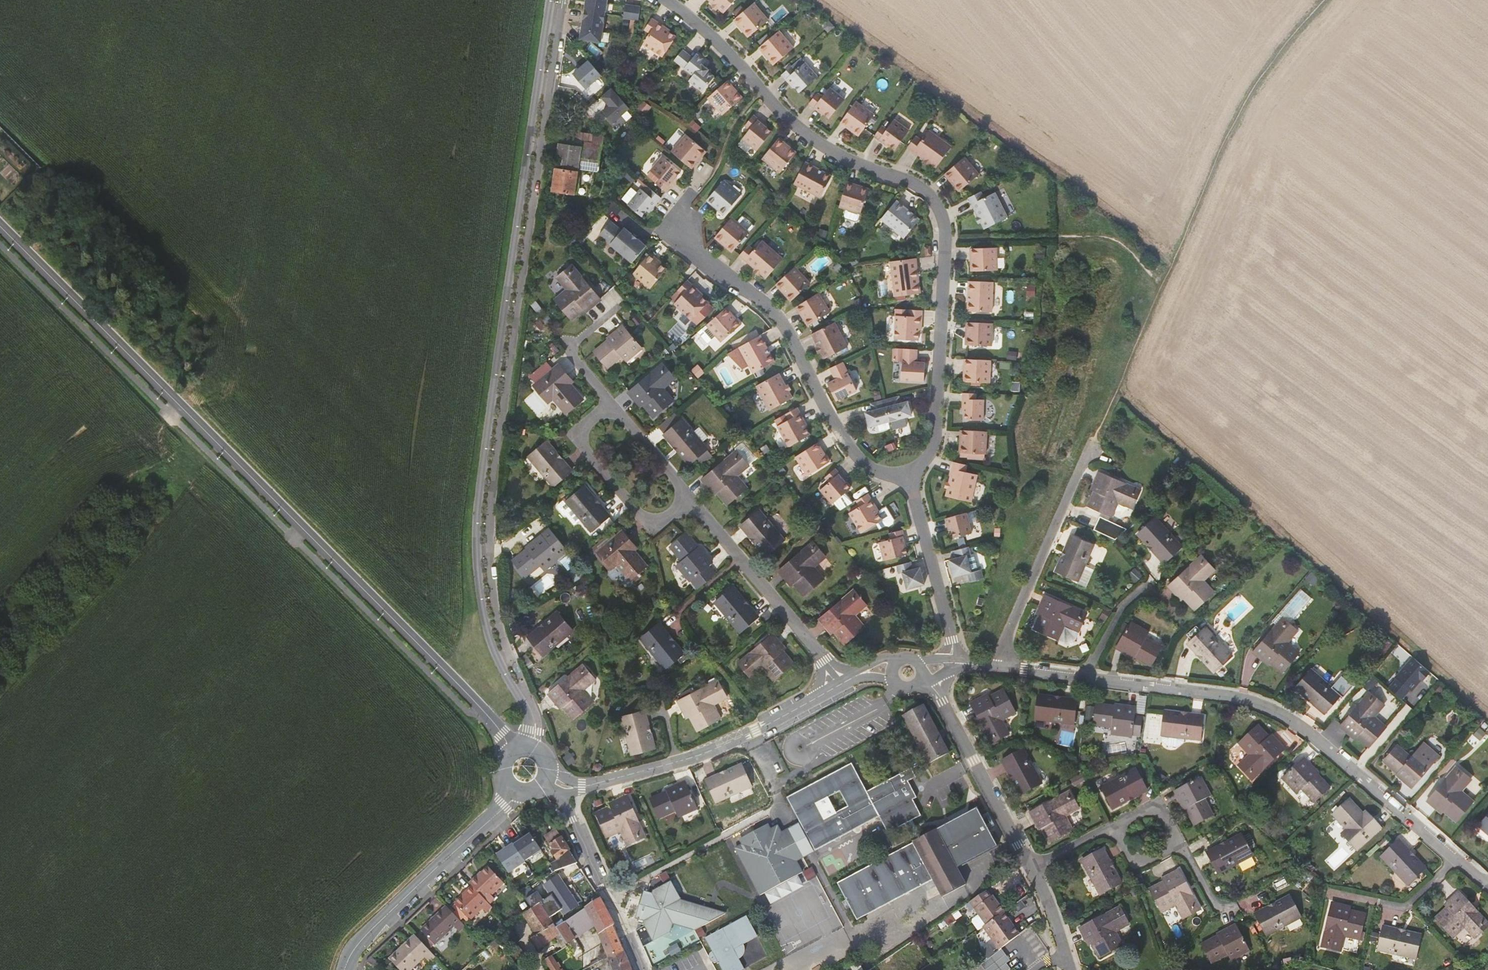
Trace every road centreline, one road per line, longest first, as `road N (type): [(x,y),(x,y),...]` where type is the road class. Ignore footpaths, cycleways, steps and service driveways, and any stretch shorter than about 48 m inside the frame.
road 1 (residential): [(551,0),(477,537),(493,645),(526,709),(525,746)]
road 2 (unclassified): [(509,752),(465,692),(0,226)]
road 3 (residential): [(666,0),(719,42),(783,113),(837,153),(923,186),(941,212),(938,431),(910,479)]
road 4 (track): [(1094,435),(1250,85),(1318,0)]
road 5 (residential): [(838,683),(605,407),(567,349)]
road 6 (residential): [(1088,679),(1234,696),(1280,710),(1455,860)]
road 7 (residential): [(680,223),(691,250),(783,322),(852,449),(880,473),(910,479)]
road 8 (residential): [(838,683),(753,732),(582,786)]
road 9 (unclassified): [(1094,435),(998,667)]
road 10 (unclassified): [(512,793),(353,948),(345,969)]
road 11 (residential): [(559,794),(638,969)]
road 12 (residential): [(1031,872),(944,701)]
road 13 (residential): [(910,479),(954,661)]

